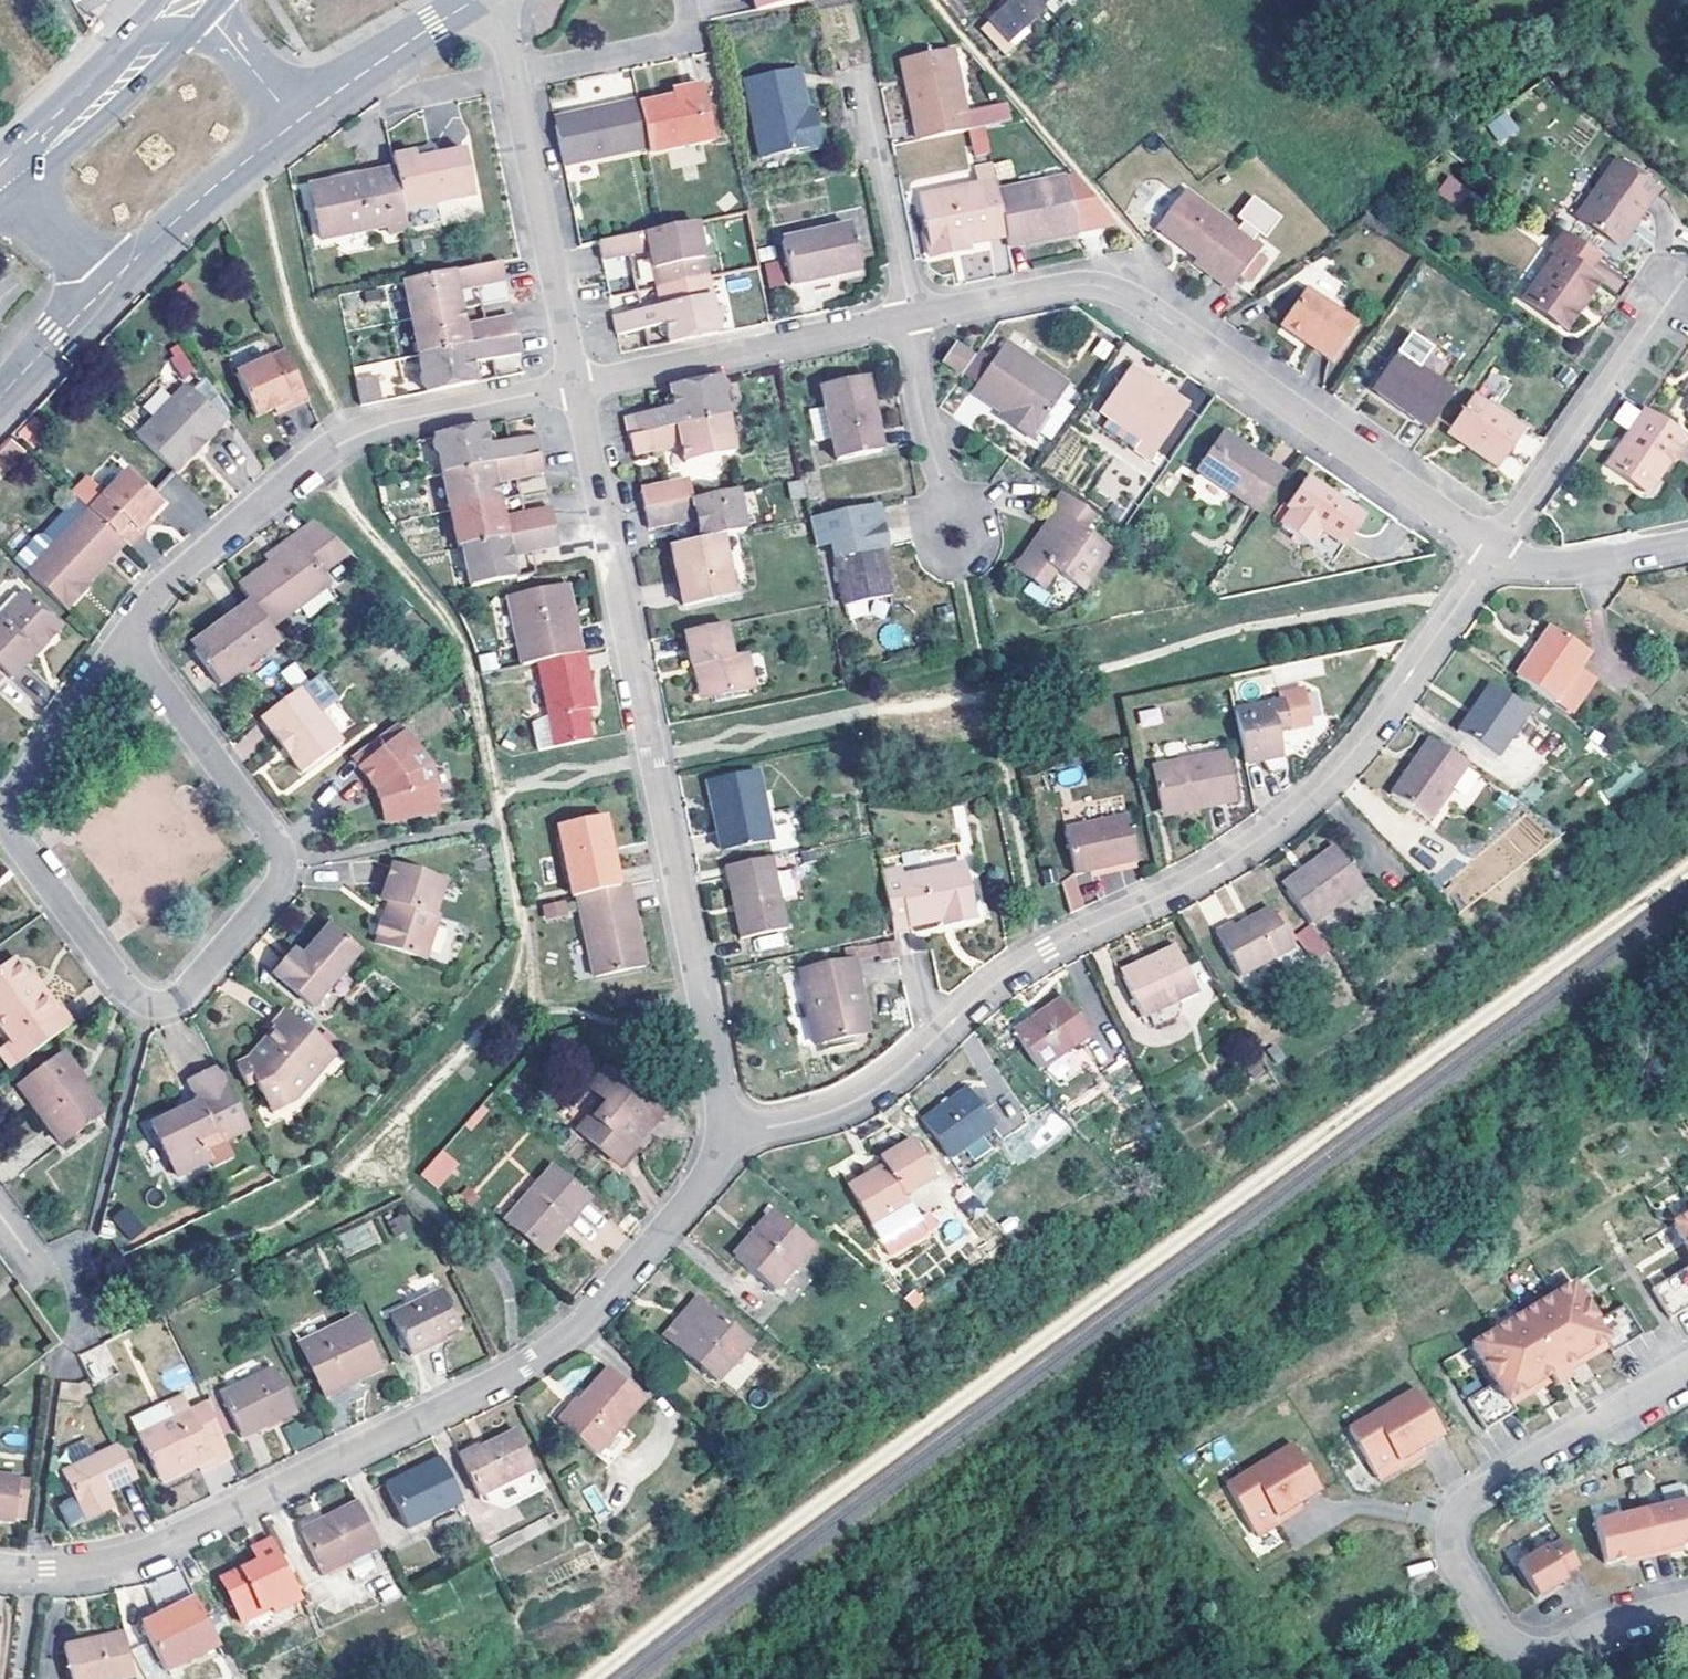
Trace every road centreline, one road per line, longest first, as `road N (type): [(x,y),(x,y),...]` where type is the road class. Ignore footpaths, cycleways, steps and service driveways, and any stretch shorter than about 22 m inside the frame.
road 1 (residential): [(731,1141),(857,1104),(1045,948),(1250,845),(1360,747),(1488,557)]
road 2 (residential): [(0,1565),(128,1558),(518,1370),(590,1315),(731,1141)]
road 3 (residential): [(576,385),(731,1141)]
road 4 (residential): [(125,634),(6,817),(129,993),(151,1004),(180,1000),(278,886),(280,850)]
road 5 (residential): [(909,319),(1092,283),(1143,302),(1488,557)]
road 6 (residential): [(576,385),(391,422),(348,438),(185,567),(125,634)]
road 7 (residential): [(1687,1363),(1456,1510),(1447,1552),(1519,1655)]
road 8 (residential): [(496,0),(576,385)]
road 9 (residential): [(576,385),(909,319)]
road 10 (residential): [(1488,557),(1676,285)]
road 11 (secondary): [(9,204),(205,22)]
road 12 (residential): [(280,850),(125,634)]
road 13 (tertiary): [(106,288),(293,122)]
road 14 (residential): [(866,82),(909,319)]
road 15 (residential): [(909,319),(954,541)]
road 16 (residential): [(293,122),(474,0)]
road 17 (residential): [(1488,557),(1566,570),(1687,547)]
road 18 (residential): [(1687,1615),(1519,1655)]
road 19 (tertiary): [(0,397),(106,288)]
road 20 (tertiary): [(71,85),(69,105),(15,177),(9,204)]
road 21 (tertiary): [(293,122),(205,22)]
road 22 (tertiary): [(9,204),(106,288)]

